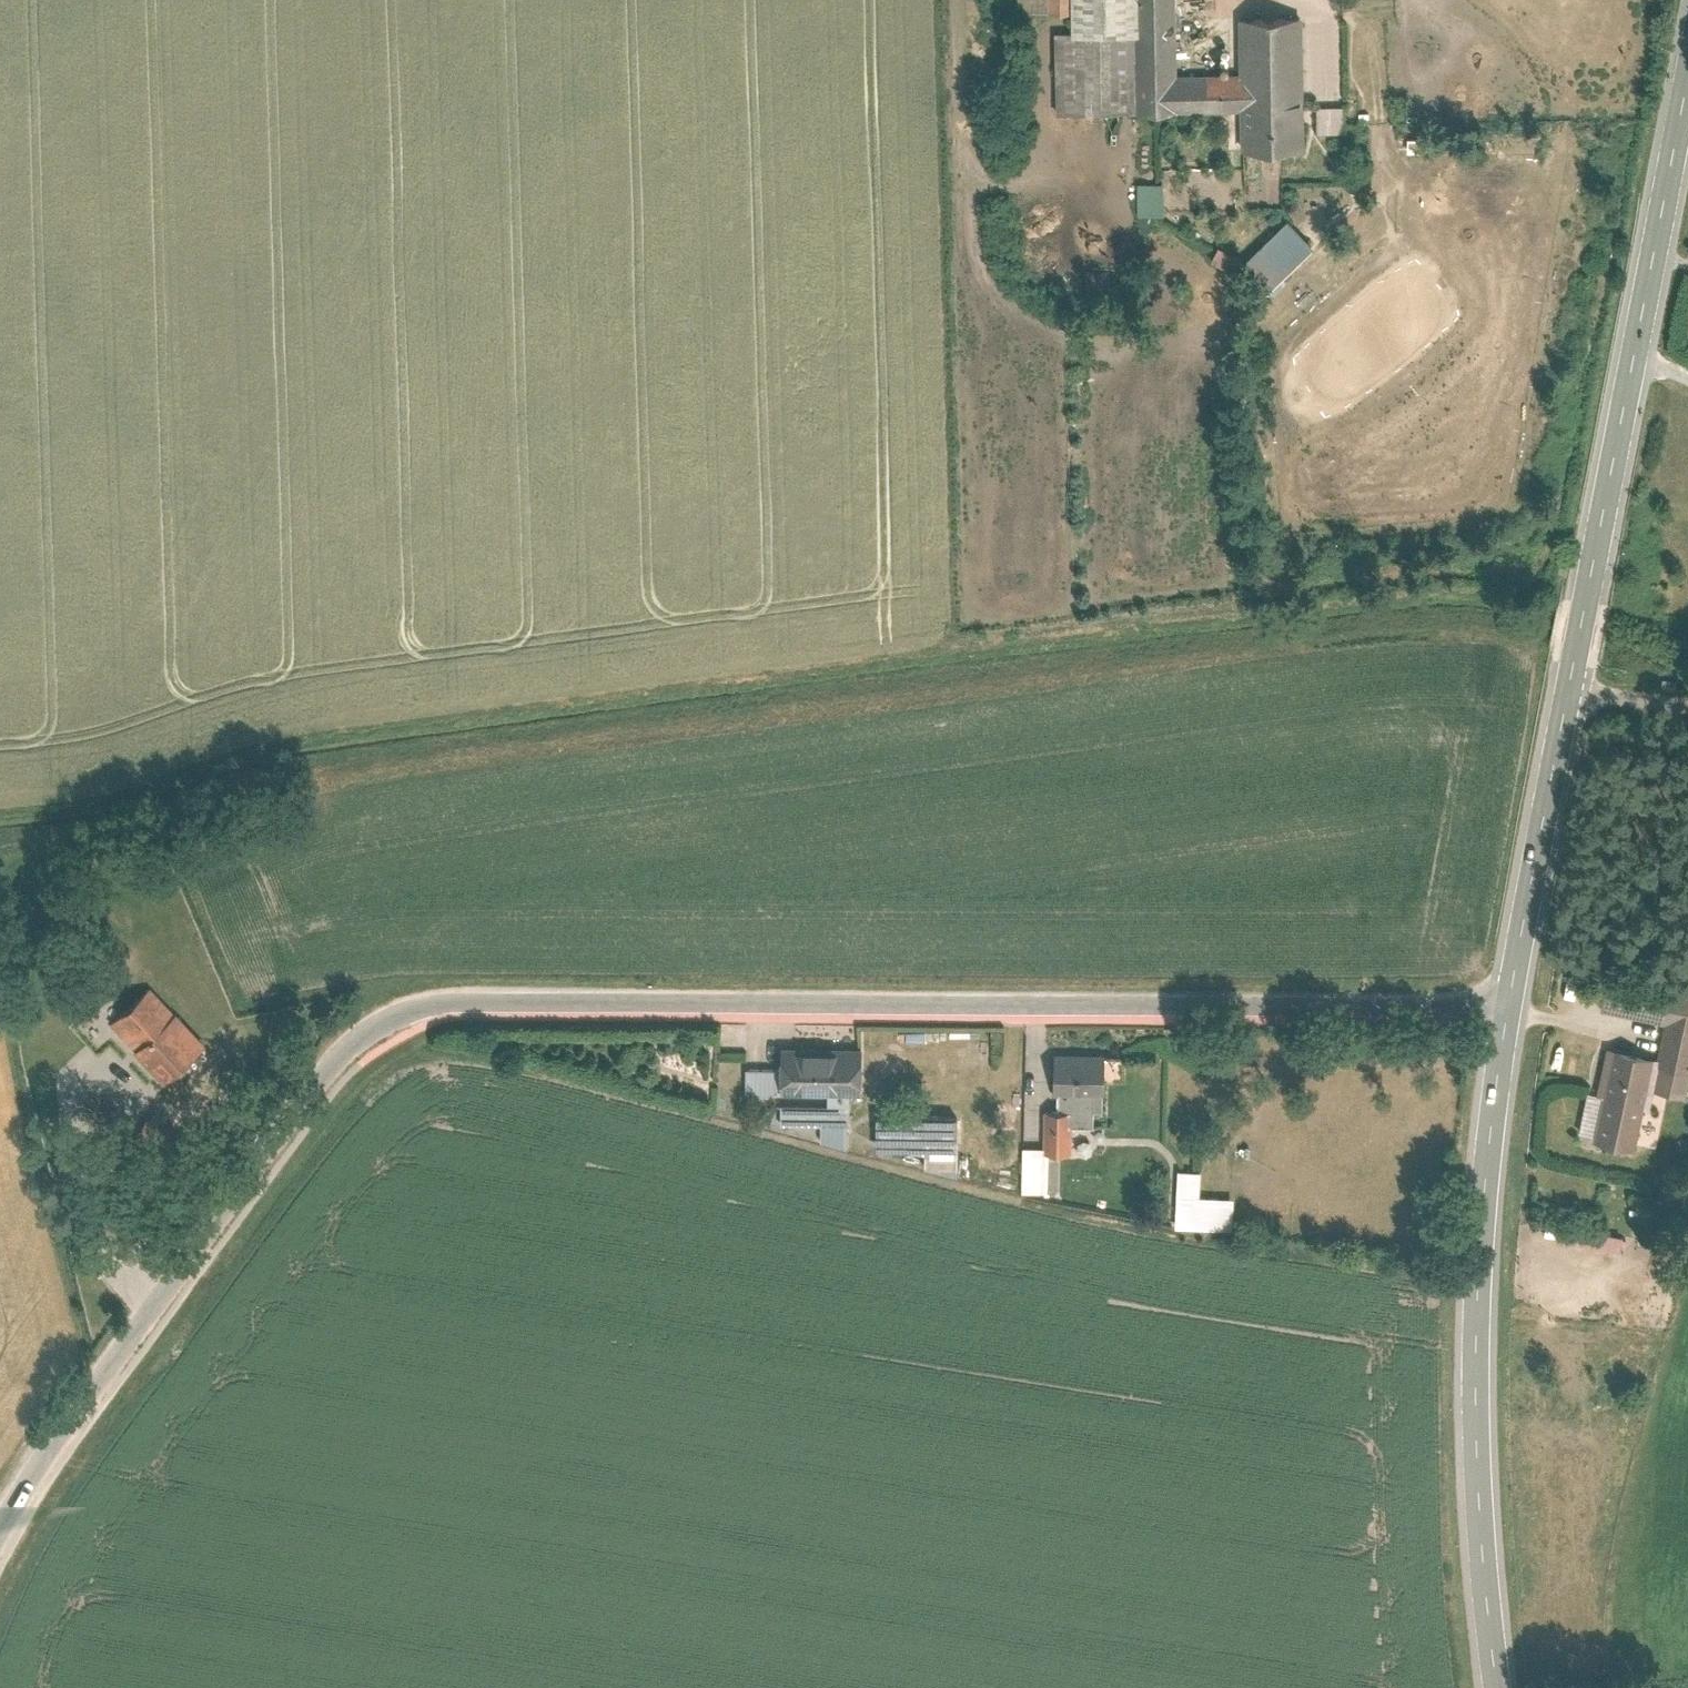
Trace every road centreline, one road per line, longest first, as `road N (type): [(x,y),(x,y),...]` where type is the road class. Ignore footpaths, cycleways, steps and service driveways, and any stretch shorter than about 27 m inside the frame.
road 1 (residential): [(1510,1001),(425,1009),(352,1048),(325,1077),(37,1468),(0,1536)]
road 2 (secondary): [(1510,1001),(1465,1258),(1466,1529),(1494,1687)]
road 3 (secondary): [(1687,72),(1569,688)]
road 4 (secondary): [(1569,688),(1510,1001)]
road 5 (unclassified): [(1687,705),(1569,688)]

